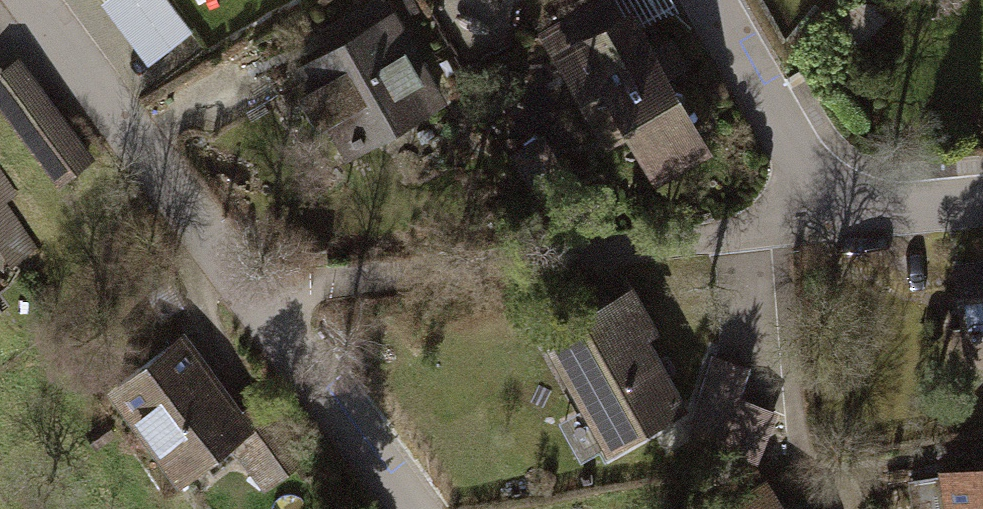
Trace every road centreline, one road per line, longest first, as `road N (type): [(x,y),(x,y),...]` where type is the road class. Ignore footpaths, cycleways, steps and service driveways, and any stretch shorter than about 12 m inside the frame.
road 1 (residential): [(20,0),(391,508)]
road 2 (residential): [(706,0),(792,149),(847,205),(982,206)]

